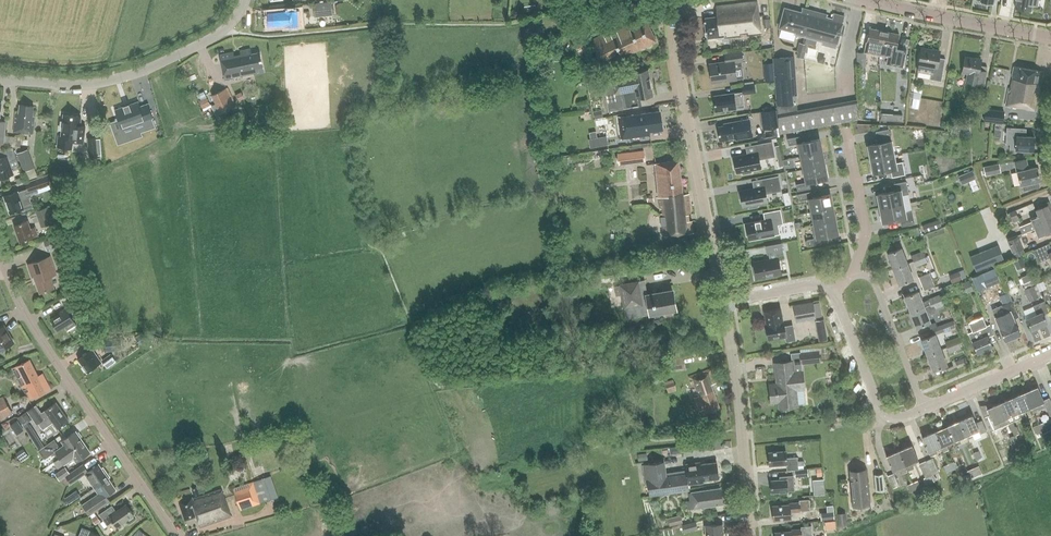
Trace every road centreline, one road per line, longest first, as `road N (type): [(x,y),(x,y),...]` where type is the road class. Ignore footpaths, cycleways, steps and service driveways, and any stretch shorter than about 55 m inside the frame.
road 1 (residential): [(177,535),(0,265)]
road 2 (unclassified): [(724,300),(681,81),(682,0)]
road 3 (residential): [(0,78),(66,84),(129,76),(219,35),(244,0)]
road 4 (unclassified): [(749,535),(724,300)]
road 5 (unclassified): [(1050,37),(873,0)]
road 6 (residential): [(922,408),(901,417),(879,410),(831,288)]
road 7 (residential): [(922,408),(872,281),(852,272)]
road 8 (residential): [(847,132),(866,233),(852,272)]
road 9 (residential): [(922,408),(1050,353)]

